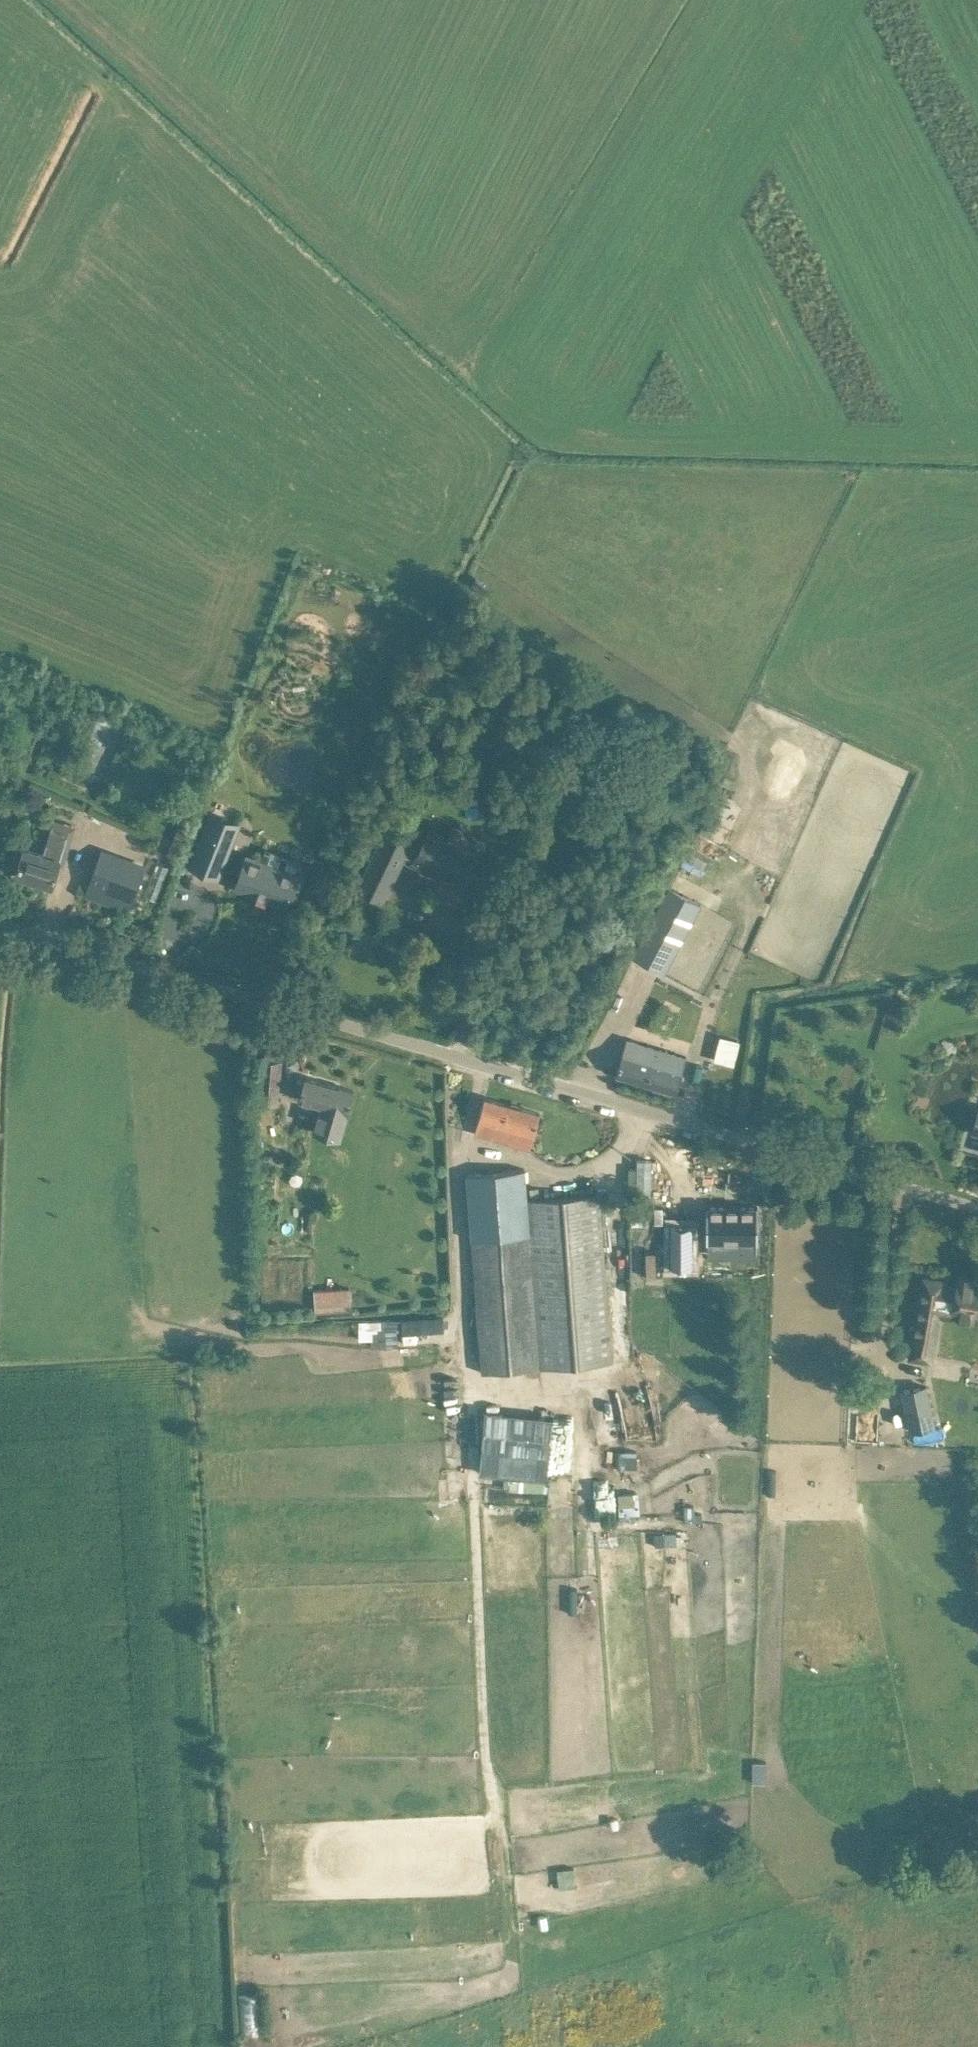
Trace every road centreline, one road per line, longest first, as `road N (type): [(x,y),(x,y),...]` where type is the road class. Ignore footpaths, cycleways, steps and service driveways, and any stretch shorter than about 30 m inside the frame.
road 1 (unclassified): [(977,1205),(0,919)]

